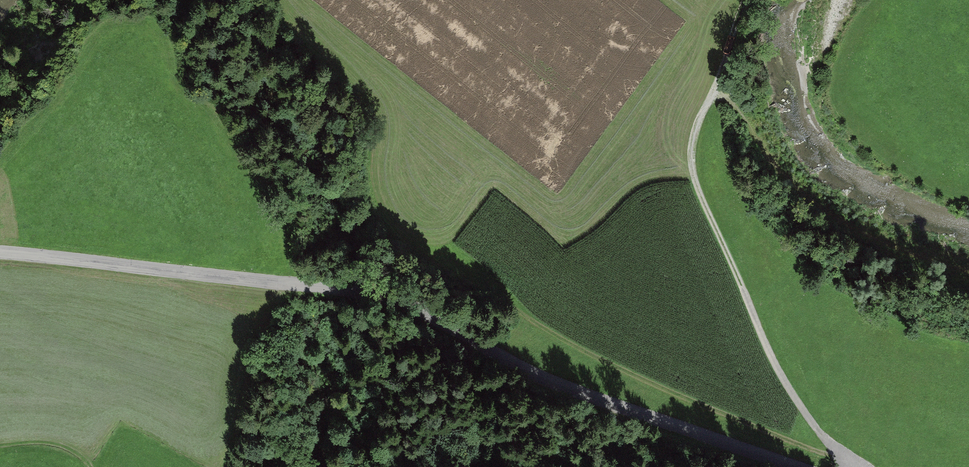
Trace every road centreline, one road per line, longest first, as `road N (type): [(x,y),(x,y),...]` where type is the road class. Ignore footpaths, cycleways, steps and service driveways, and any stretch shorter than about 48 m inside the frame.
road 1 (residential): [(0,252),(394,298),(597,399),(797,466)]
road 2 (track): [(968,261),(860,235),(799,182),(758,85),(720,78),(711,91),(694,166),(705,206),(812,425),(856,466)]

